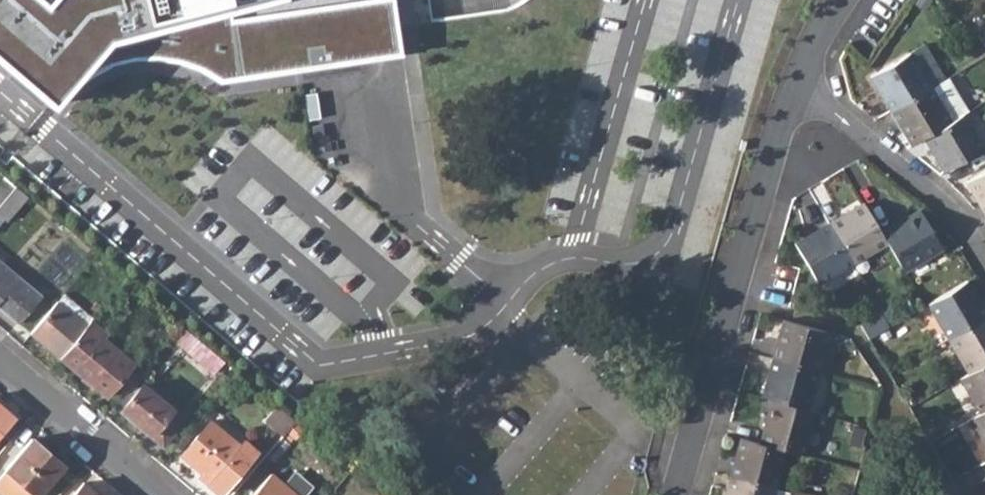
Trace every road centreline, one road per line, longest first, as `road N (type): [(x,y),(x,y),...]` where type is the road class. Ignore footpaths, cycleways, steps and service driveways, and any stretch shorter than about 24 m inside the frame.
road 1 (residential): [(678,494),(796,84)]
road 2 (residential): [(796,84),(951,211),(984,259)]
road 3 (residential): [(0,362),(157,494)]

